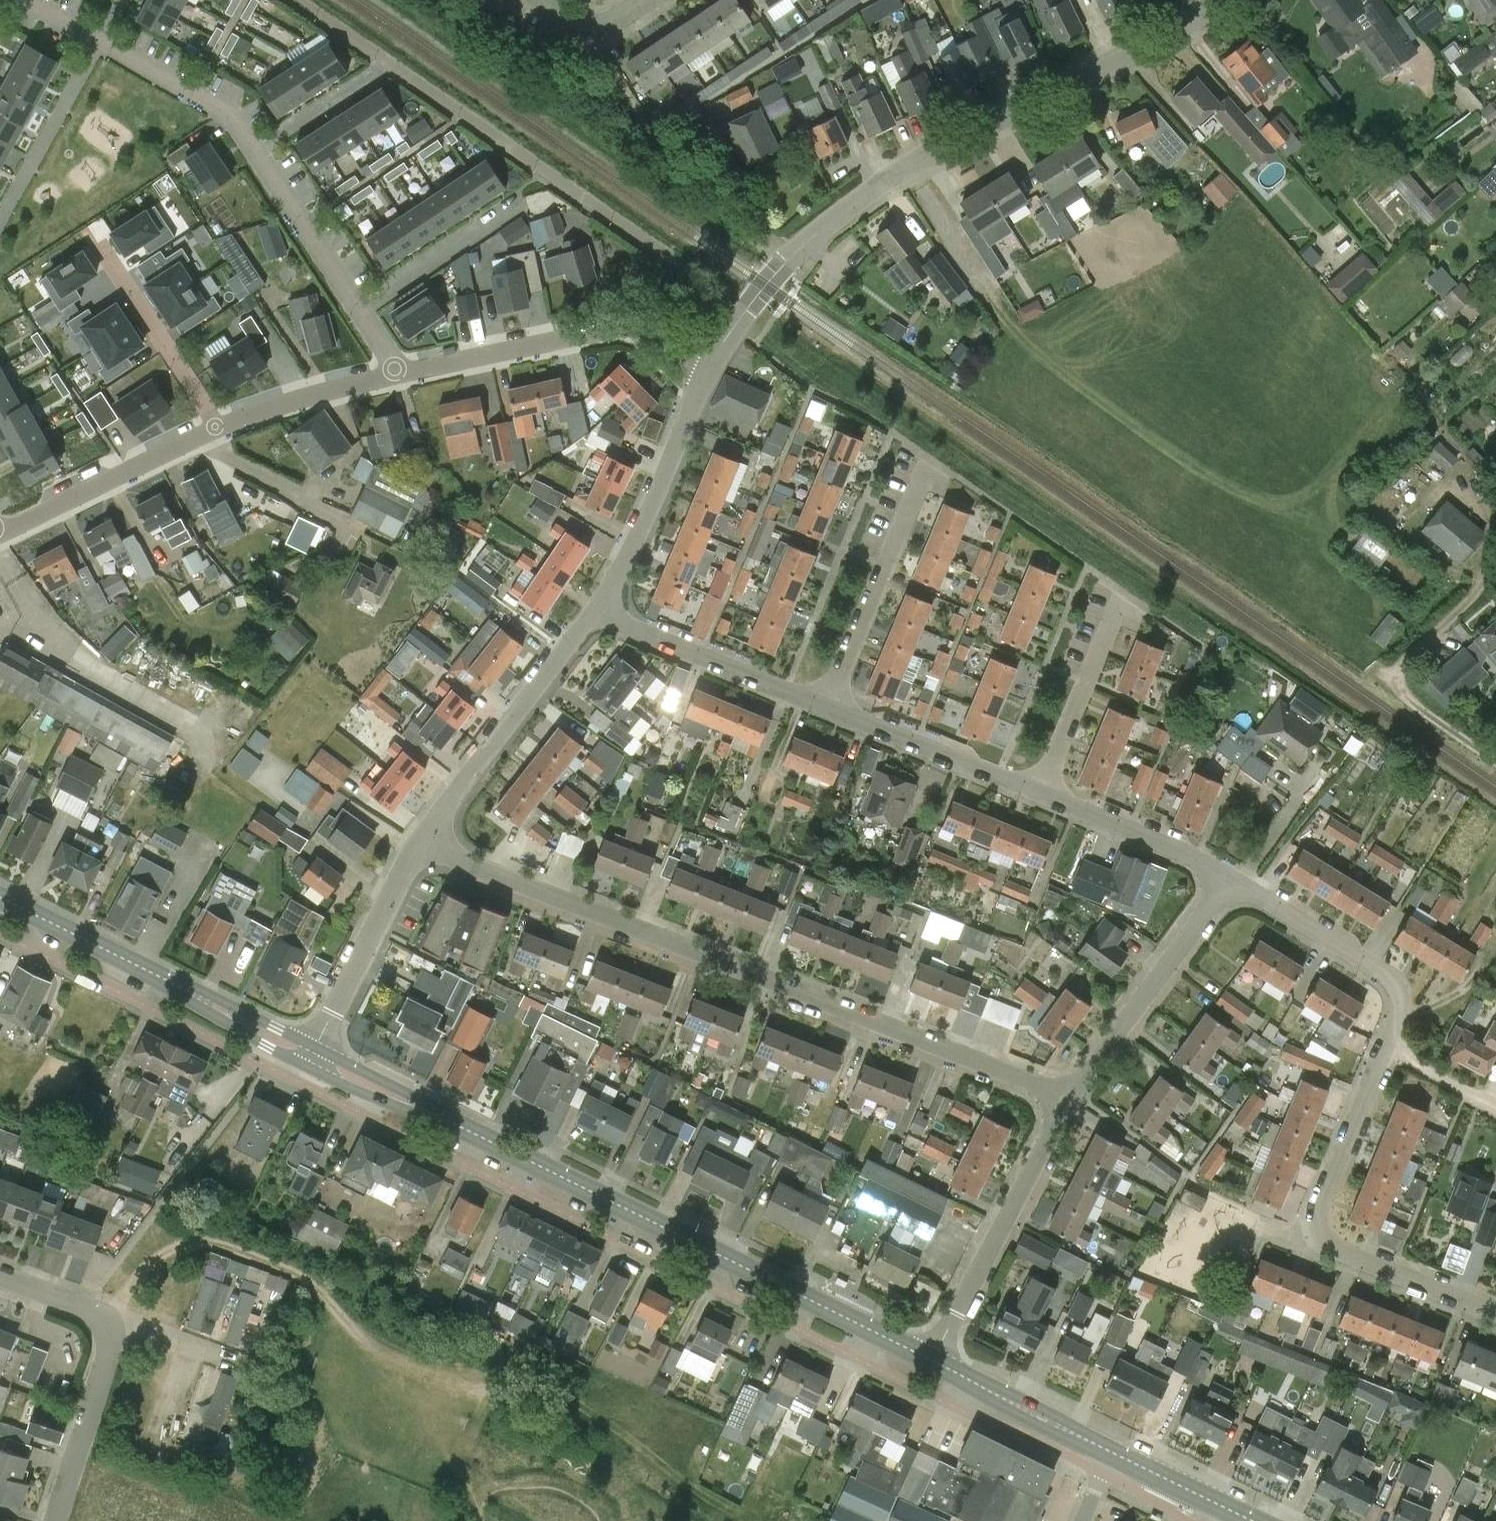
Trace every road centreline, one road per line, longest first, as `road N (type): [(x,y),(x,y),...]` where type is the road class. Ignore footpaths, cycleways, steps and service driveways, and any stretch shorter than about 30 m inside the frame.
road 1 (residential): [(1069,1096),(420,843)]
road 2 (secondary): [(931,1361),(311,1057)]
road 3 (residential): [(712,360),(786,260),(863,197),(1224,0)]
road 4 (residential): [(1495,1313),(1328,1243),(1320,1227),(1320,1208),(1387,1050)]
road 5 (secondary): [(311,1057),(0,898)]
road 6 (residential): [(391,373),(617,328),(645,330),(712,360)]
road 7 (residential): [(931,1361),(1069,1096)]
road 8 (residential): [(420,843),(598,607)]
road 9 (residential): [(598,607),(712,360)]
road 10 (residential): [(1069,1096),(1228,879)]
road 11 (residential): [(829,709),(932,462)]
road 12 (residential): [(1387,1050),(1401,1014),(1389,974),(1228,879)]
road 13 (residential): [(829,709),(626,627),(598,607)]
road 14 (residential): [(0,534),(218,425)]
road 15 (track): [(1495,763),(1402,694),(1394,678),(1408,653),(1439,635),(1467,602)]
road 16 (residential): [(311,1057),(420,843)]
road 17 (residential): [(1038,794),(829,709)]
road 18 (residential): [(96,242),(218,425)]
road 19 (residential): [(1038,794),(1124,593)]
road 20 (residential): [(1228,879),(1038,794)]
road 21 (secondary): [(1112,1453),(931,1361)]
road 22 (residential): [(54,1520),(112,1329)]
road 23 (residential): [(360,315),(254,150)]
road 24 (residential): [(360,315),(518,202)]
road 25 (residential): [(254,150),(230,115),(99,43)]
road 26 (residential): [(99,43),(7,208)]
road 27 (residential): [(218,425),(391,373)]
road 28 (secondary): [(1253,1520),(1112,1453)]
road 29 (residential): [(254,150),(378,70)]
road 30 (residential): [(667,0),(623,28),(590,31),(545,0)]
road 31 (residential): [(112,1329),(130,1324),(243,1365)]
road 32 (residential): [(112,1329),(91,1310),(0,1277)]
road 33 (unclassified): [(1495,1109),(1387,1050)]

